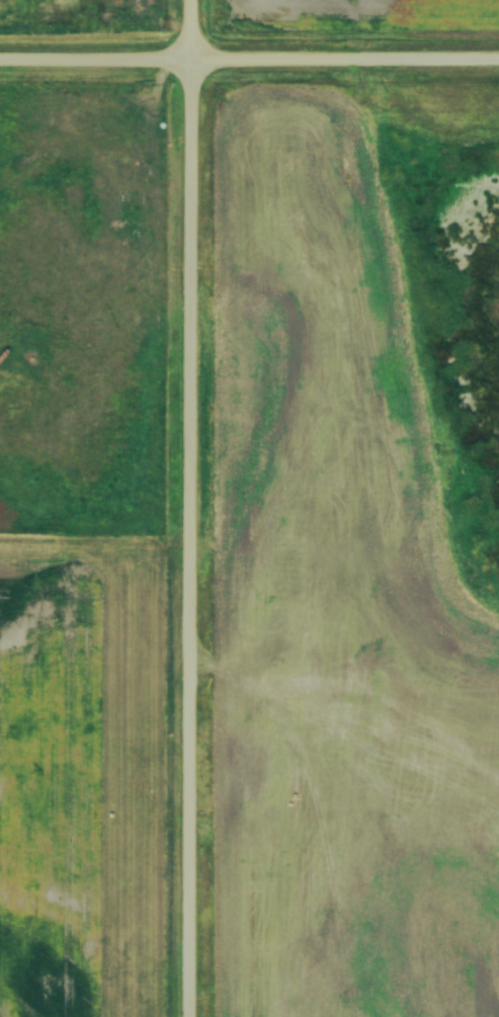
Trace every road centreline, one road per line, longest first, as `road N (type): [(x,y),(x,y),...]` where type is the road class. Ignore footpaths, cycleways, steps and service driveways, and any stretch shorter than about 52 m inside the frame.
road 1 (residential): [(191,1016),(191,0)]
road 2 (residential): [(498,58),(0,58)]

